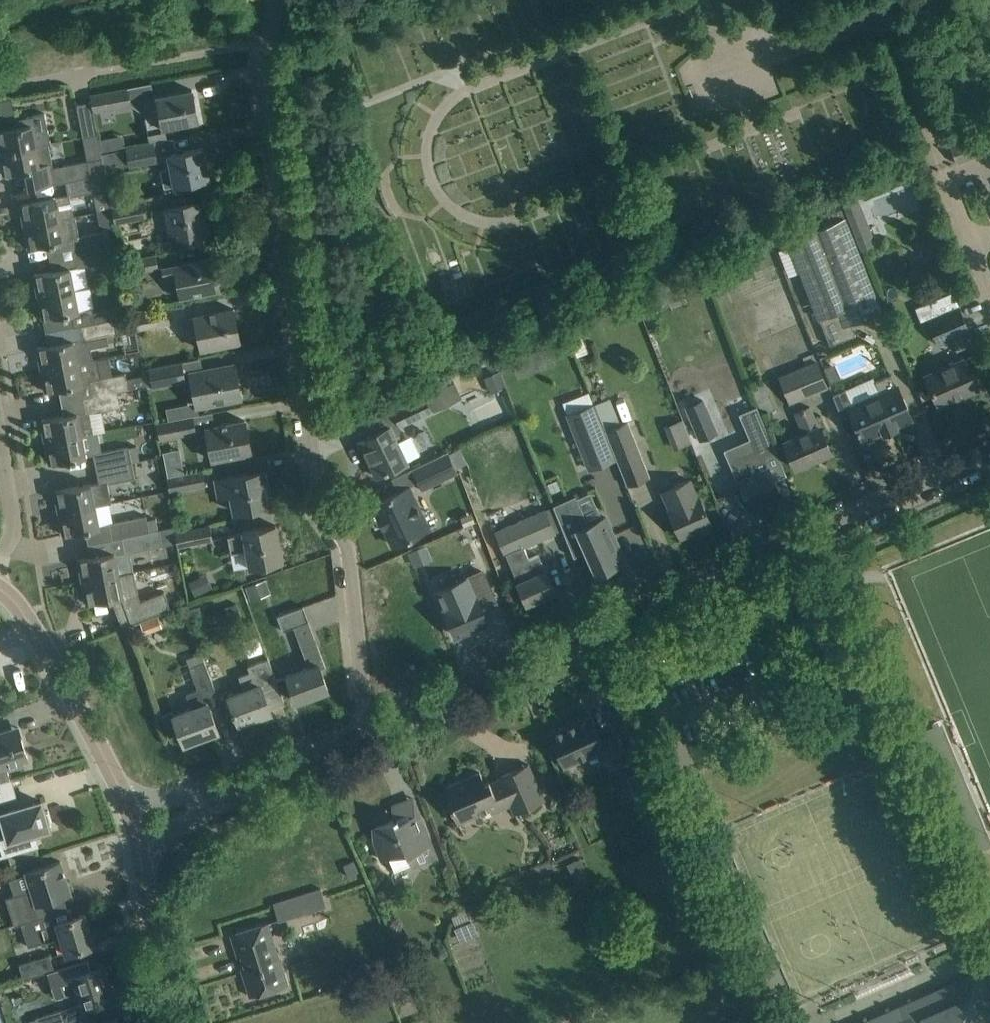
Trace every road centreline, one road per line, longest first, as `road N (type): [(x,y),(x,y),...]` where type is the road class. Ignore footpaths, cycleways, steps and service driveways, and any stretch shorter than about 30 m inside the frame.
road 1 (residential): [(361,730),(347,567),(303,469),(260,122),(262,0)]
road 2 (unclassified): [(361,730),(989,454)]
road 3 (residential): [(124,807),(30,627),(0,589)]
road 4 (unclassified): [(185,1022),(138,842)]
road 5 (unclassified): [(213,800),(361,730)]
road 6 (residential): [(0,566),(17,516),(0,419)]

